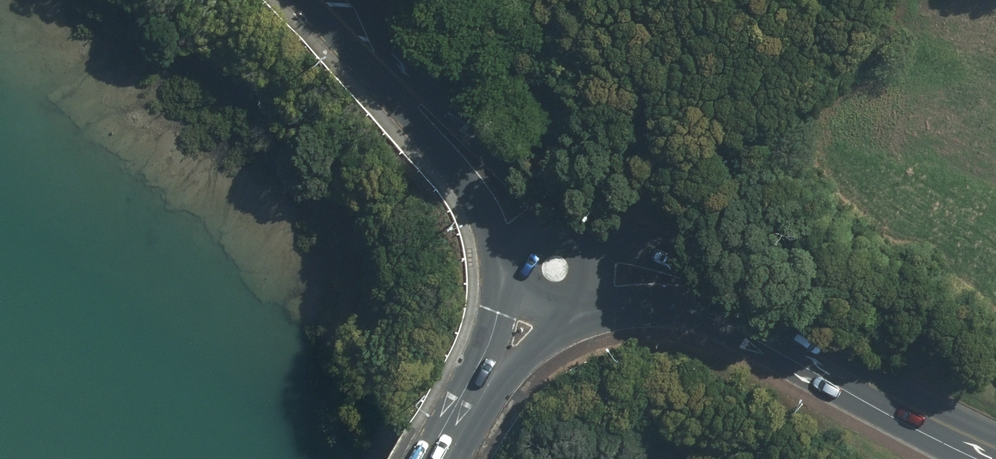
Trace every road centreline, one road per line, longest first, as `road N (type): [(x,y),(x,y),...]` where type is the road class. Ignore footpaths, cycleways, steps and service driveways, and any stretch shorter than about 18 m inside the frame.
road 1 (secondary): [(728,301),(912,411),(995,447)]
road 2 (secondary): [(394,77),(562,219)]
road 3 (secondary): [(509,259),(477,187),(394,77)]
road 4 (secondary): [(597,239),(685,269),(728,301)]
road 5 (secondary): [(728,301),(668,293),(597,297)]

